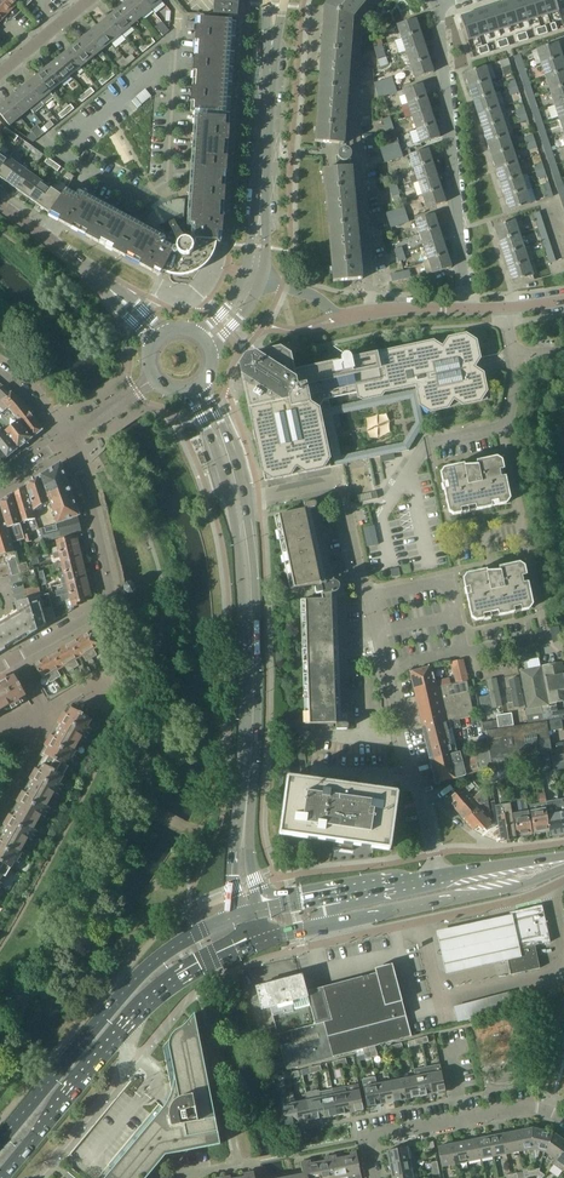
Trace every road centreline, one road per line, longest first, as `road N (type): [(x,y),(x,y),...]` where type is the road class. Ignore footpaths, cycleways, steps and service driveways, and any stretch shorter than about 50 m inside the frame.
road 1 (tertiary): [(251,912),(240,826),(251,691),(242,538),(232,473),(200,393)]
road 2 (secondary): [(251,912),(203,928),(135,979),(0,1144)]
road 3 (secondary): [(258,937),(515,888),(563,867)]
road 4 (residential): [(466,309),(441,5)]
road 5 (tertiary): [(254,280),(276,0)]
road 6 (residential): [(19,659),(96,616),(114,596),(67,438)]
road 7 (residential): [(563,1123),(533,1107),(366,1140),(373,1177)]
road 8 (unclassified): [(330,941),(549,888)]
road 9 (residential): [(437,877),(385,666)]
road 10 (tertiary): [(157,337),(88,270),(0,203)]
road 11 (secondary): [(0,1174),(124,1022)]
road 12 (unclassified): [(34,1177),(136,1060),(124,1022)]
road 13 (secondary): [(437,877),(251,912)]
road 14 (residential): [(385,666),(546,628)]
road 15 (secondary): [(124,1022),(171,979),(258,937)]
road 16 (residential): [(428,442),(507,426),(513,354)]
road 17 (residential): [(0,816),(50,728),(39,702)]
road 18 (secondary): [(563,857),(437,877)]
road 19 (residential): [(339,317),(466,309)]

